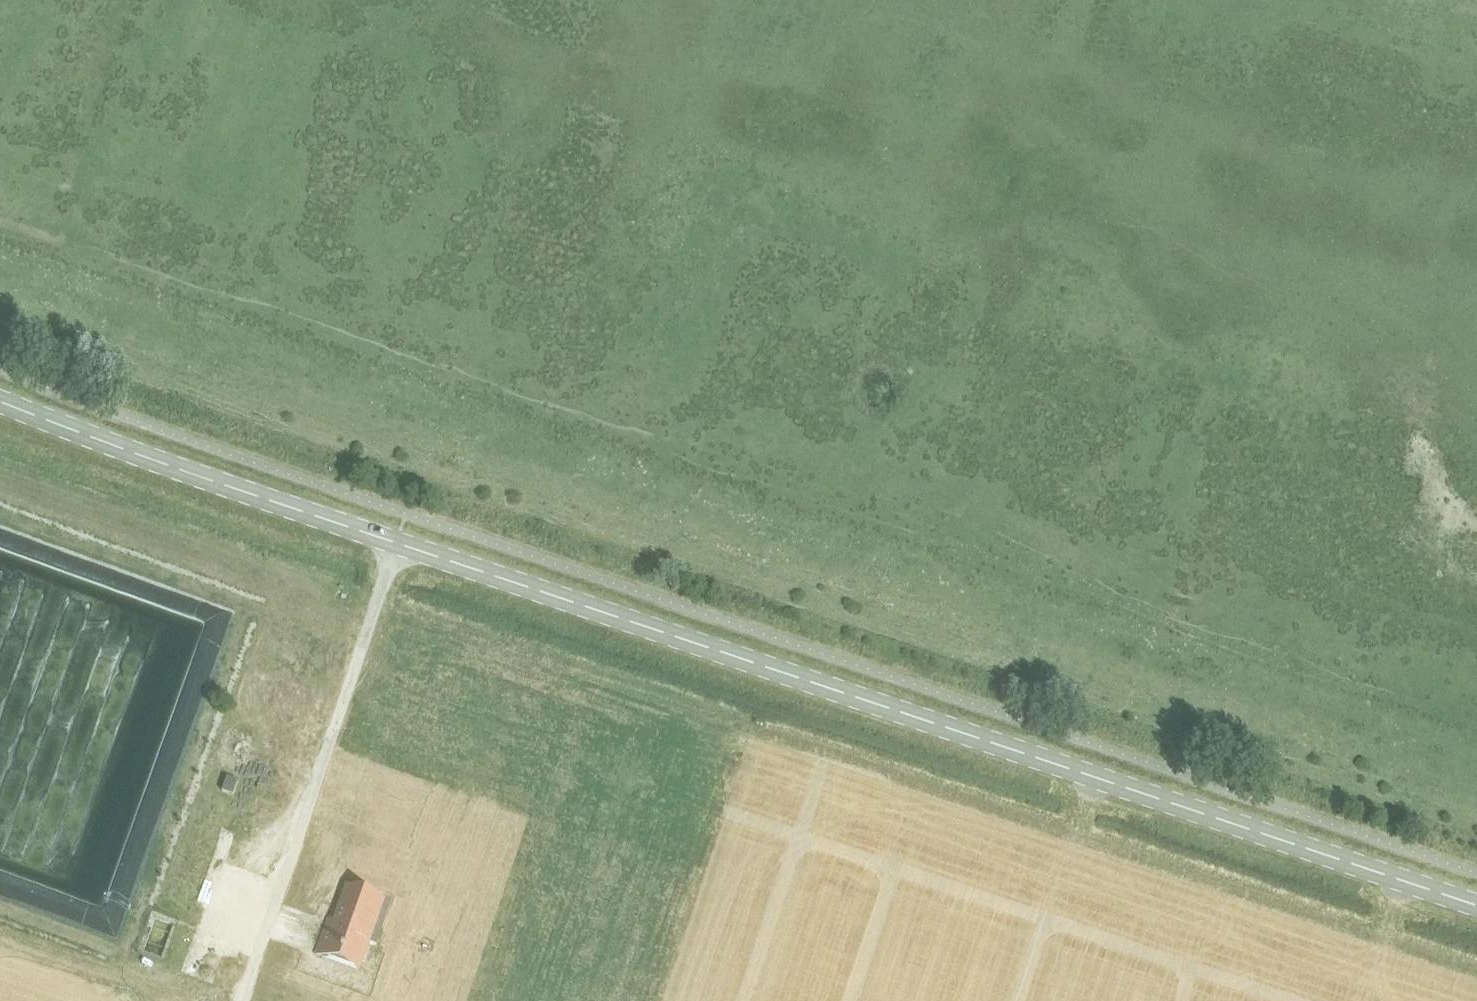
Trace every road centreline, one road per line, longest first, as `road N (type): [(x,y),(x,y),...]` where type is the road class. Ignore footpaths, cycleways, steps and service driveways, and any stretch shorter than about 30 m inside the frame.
road 1 (secondary): [(1476,907),(220,487),(0,405)]

